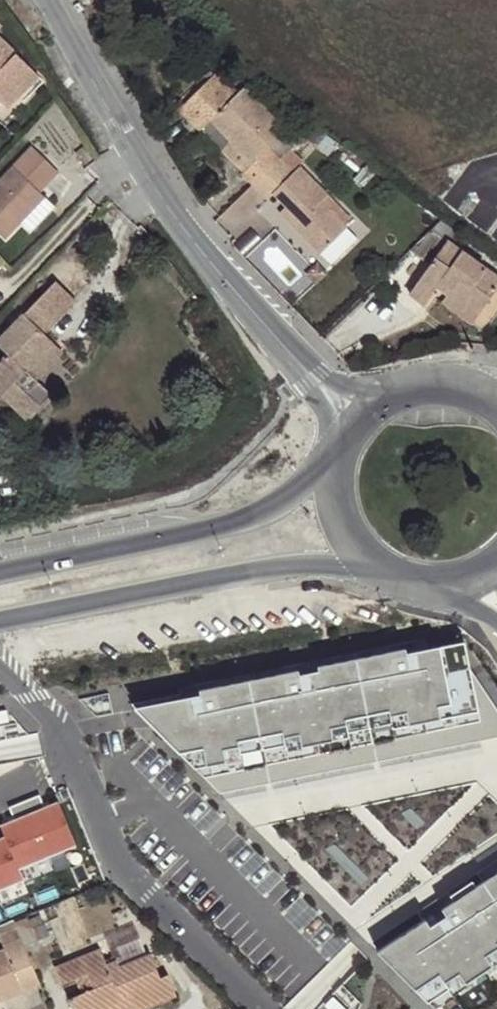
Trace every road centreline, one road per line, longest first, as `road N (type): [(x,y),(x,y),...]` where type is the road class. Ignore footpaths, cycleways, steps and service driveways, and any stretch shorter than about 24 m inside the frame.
road 1 (residential): [(0,669),(57,730),(123,870),(263,1008)]
road 2 (tertiary): [(60,0),(199,232),(296,360)]
road 3 (secondary): [(0,619),(263,568),(379,570)]
road 4 (secondary): [(334,464),(269,510),(233,524),(0,573)]
road 5 (secondary): [(334,464),(340,524),(379,570)]

